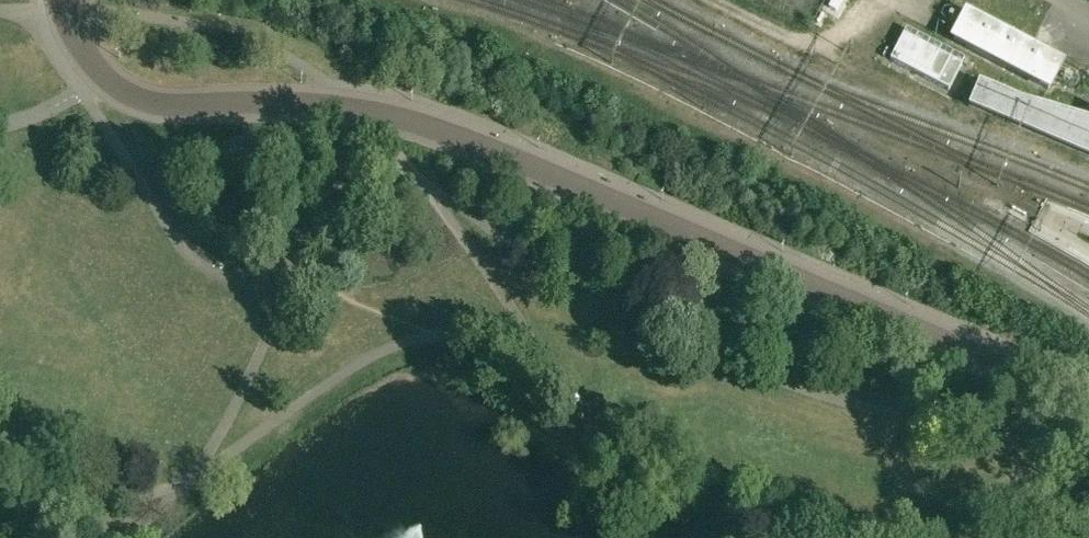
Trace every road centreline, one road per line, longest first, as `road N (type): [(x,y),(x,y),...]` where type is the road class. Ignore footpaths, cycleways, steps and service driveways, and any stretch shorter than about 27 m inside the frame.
road 1 (tertiary): [(1088,402),(462,137),(340,106),(136,97),(93,63),(66,8)]

